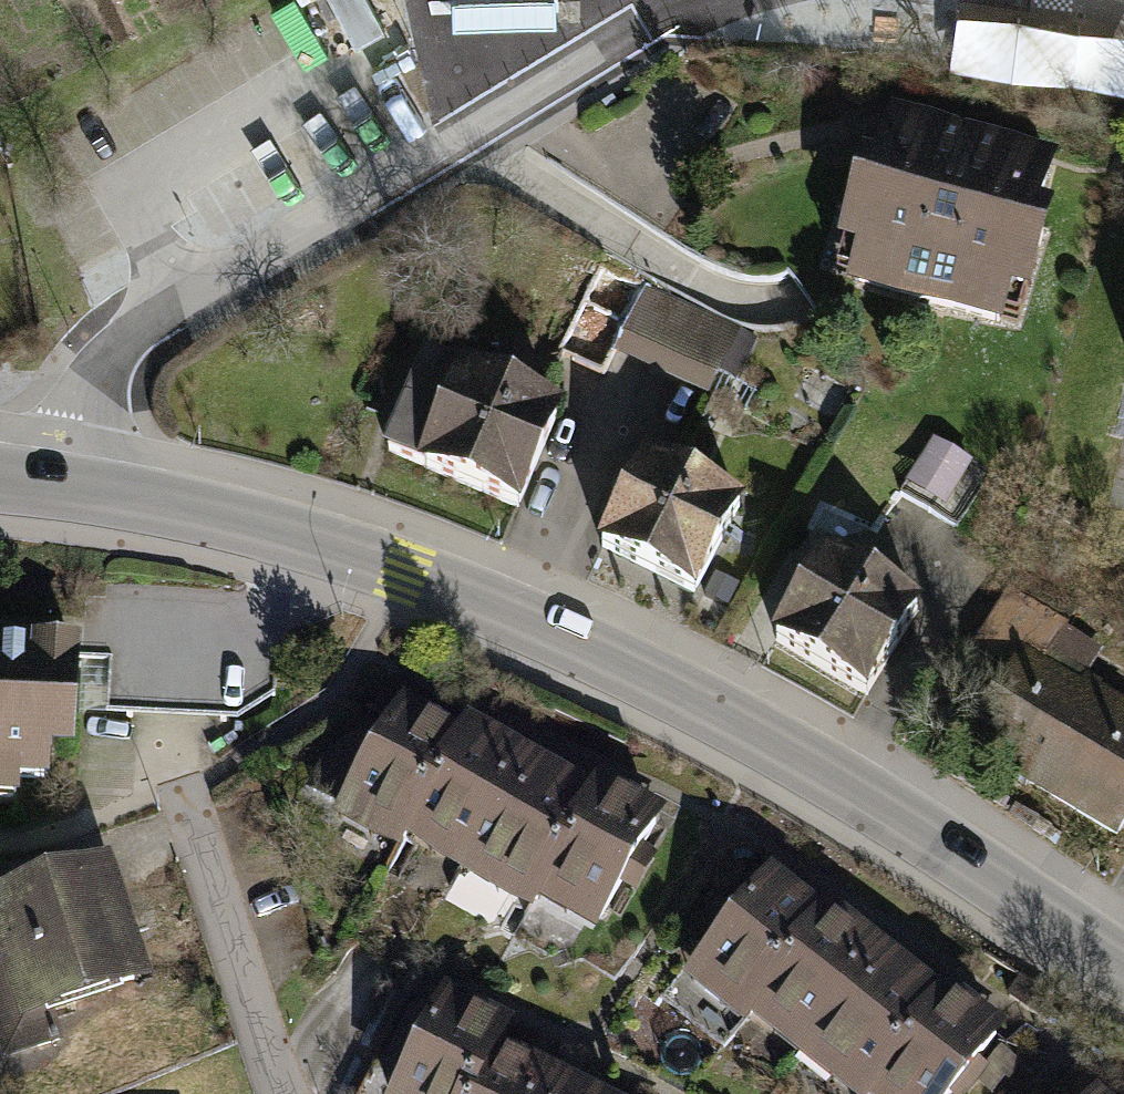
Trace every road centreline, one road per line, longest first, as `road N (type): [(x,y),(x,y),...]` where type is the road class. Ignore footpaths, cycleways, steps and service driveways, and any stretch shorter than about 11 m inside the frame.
road 1 (tertiary): [(1123,964),(838,779),(575,645),(403,574),(209,510),(57,481)]
road 2 (residential): [(57,481),(106,363),(172,308),(697,8)]
road 3 (residential): [(286,1093),(185,791)]

